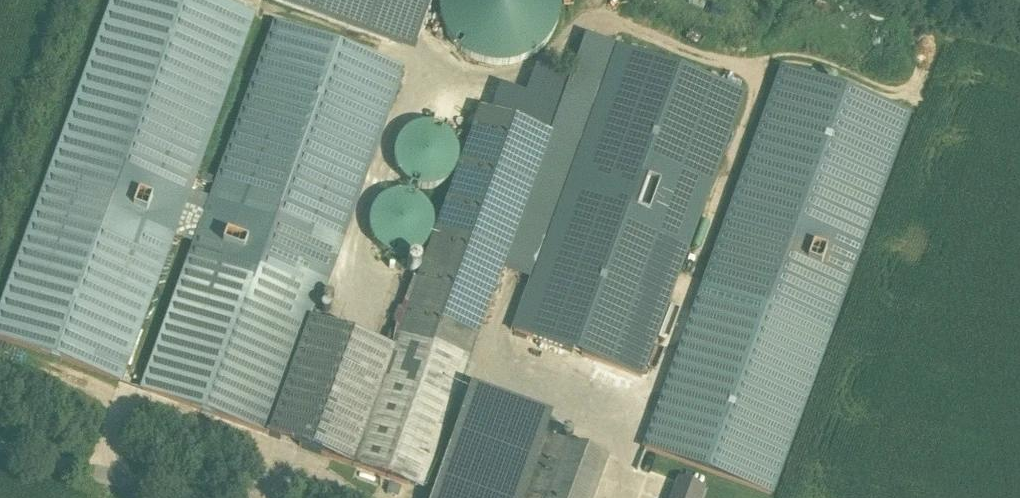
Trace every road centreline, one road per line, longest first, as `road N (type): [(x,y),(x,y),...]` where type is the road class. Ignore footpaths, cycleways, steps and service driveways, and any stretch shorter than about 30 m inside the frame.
road 1 (unclassified): [(183,497),(0,446)]

